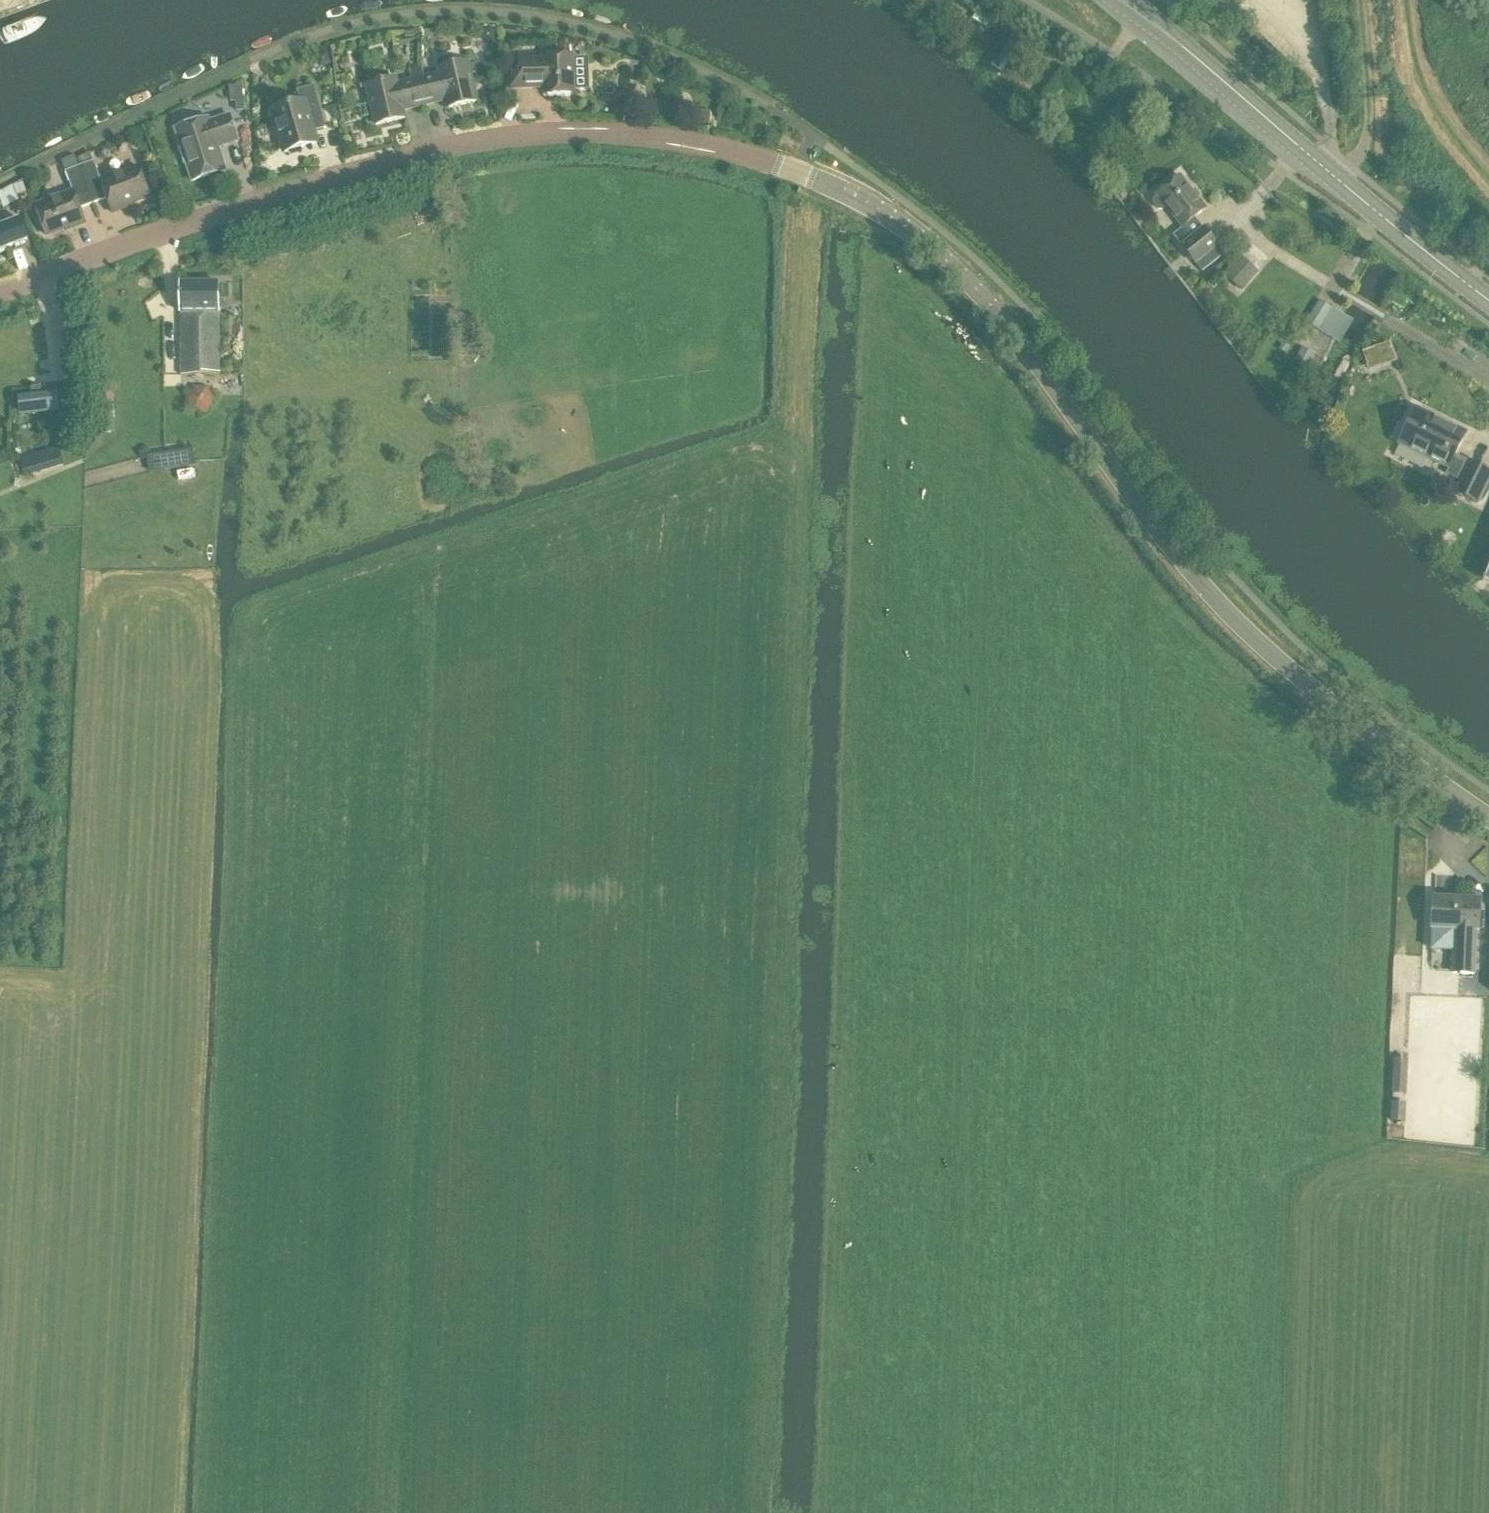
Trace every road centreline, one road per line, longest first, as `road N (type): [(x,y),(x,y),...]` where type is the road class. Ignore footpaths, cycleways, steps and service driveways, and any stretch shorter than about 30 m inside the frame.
road 1 (tertiary): [(1488,819),(1290,671),(1195,579),(1005,323),(953,267),(887,216),(805,174)]
road 2 (tertiary): [(0,294),(296,190),(498,139),(640,137),(805,174)]
road 3 (secondary): [(1347,188),(1121,0)]
road 4 (track): [(1488,187),(1434,111),(1414,62),(1409,0)]
road 5 (track): [(1347,188),(1370,139),(1362,0)]
road 6 (secondary): [(1347,188),(1488,299)]

